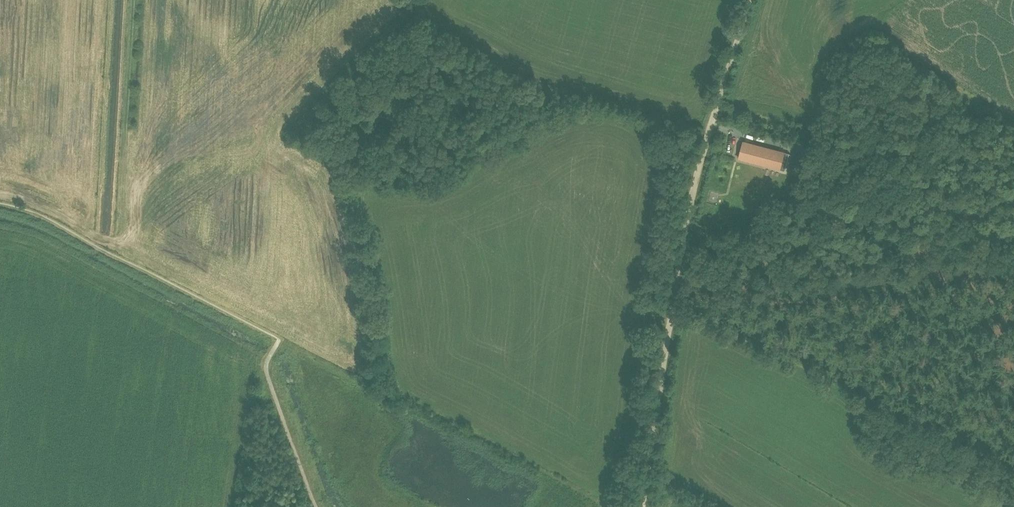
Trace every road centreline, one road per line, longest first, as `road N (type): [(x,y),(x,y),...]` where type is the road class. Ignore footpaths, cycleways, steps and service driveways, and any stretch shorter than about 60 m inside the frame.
road 1 (track): [(717,107),(687,222),(642,506)]

